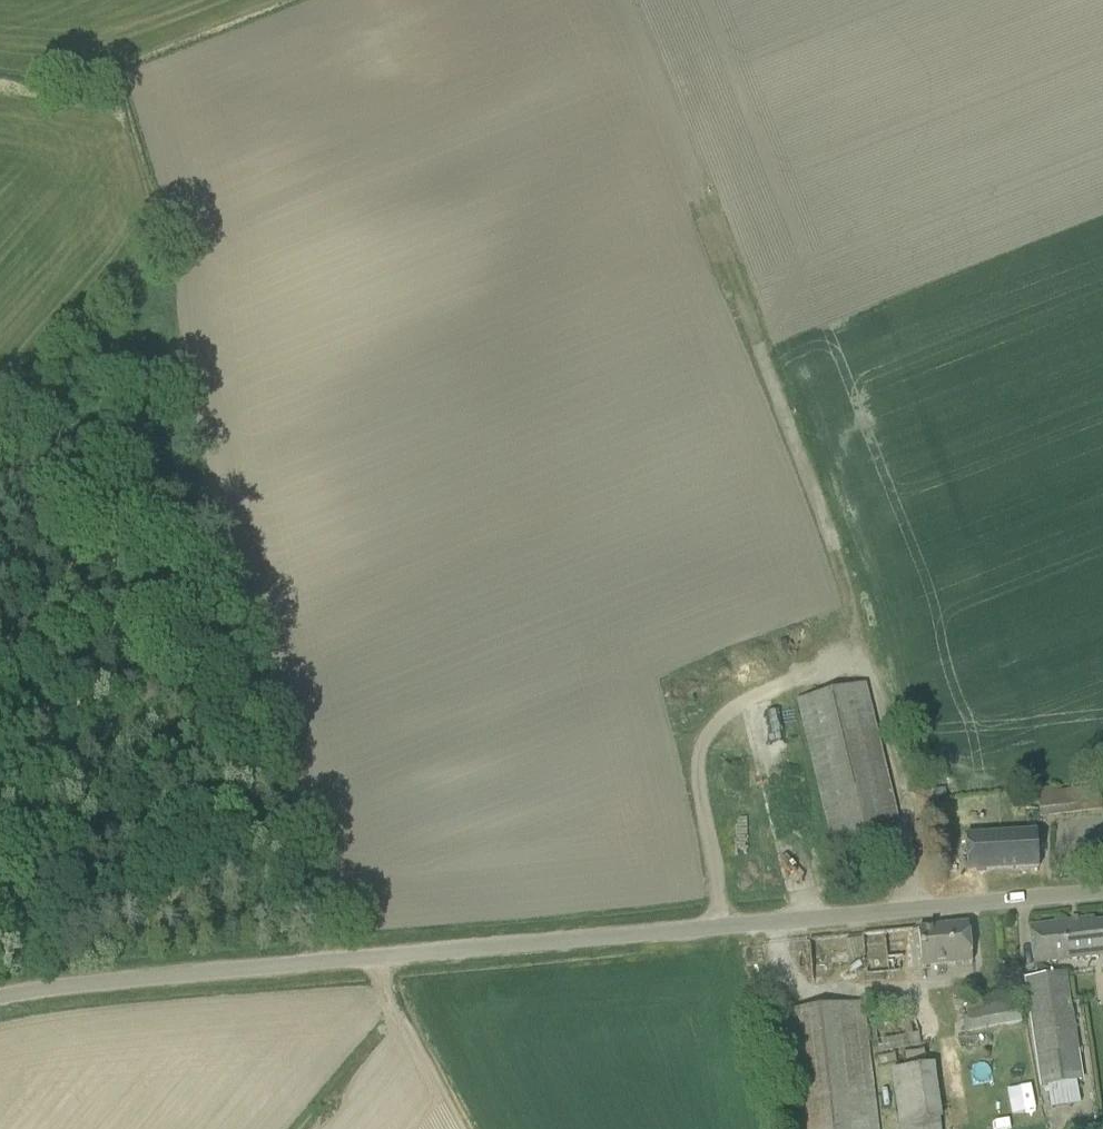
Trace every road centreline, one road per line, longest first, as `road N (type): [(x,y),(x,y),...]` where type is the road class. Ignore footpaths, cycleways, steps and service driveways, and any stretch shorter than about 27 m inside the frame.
road 1 (residential): [(1102,892),(0,991)]

